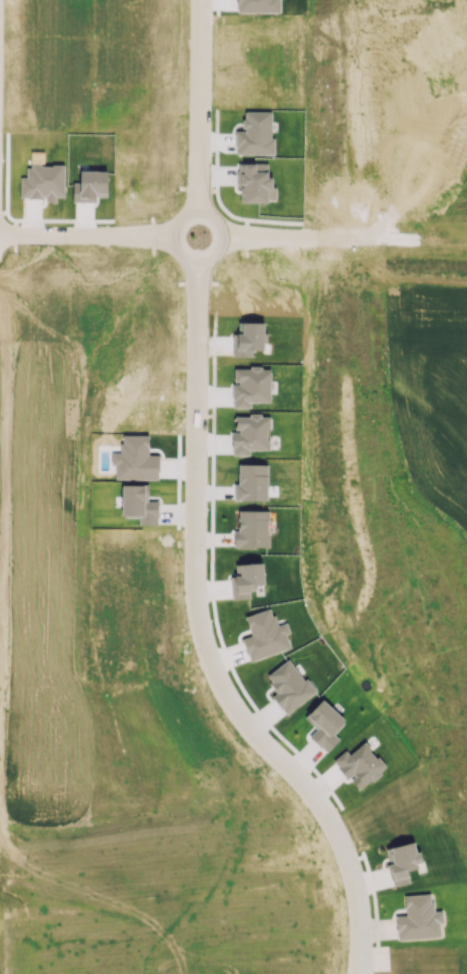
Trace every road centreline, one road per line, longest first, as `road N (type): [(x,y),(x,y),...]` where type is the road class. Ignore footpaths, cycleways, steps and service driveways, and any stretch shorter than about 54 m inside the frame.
road 1 (tertiary): [(197,293),(192,573),(202,637),(244,721),(318,801),(344,850),(359,973)]
road 2 (residential): [(223,237),(466,239)]
road 3 (tertiary): [(200,0),(197,182)]
road 4 (residential): [(172,232),(0,227)]
road 5 (tertiary): [(195,262),(211,258),(223,237),(218,222),(197,211),(172,232),(180,255),(195,262)]

